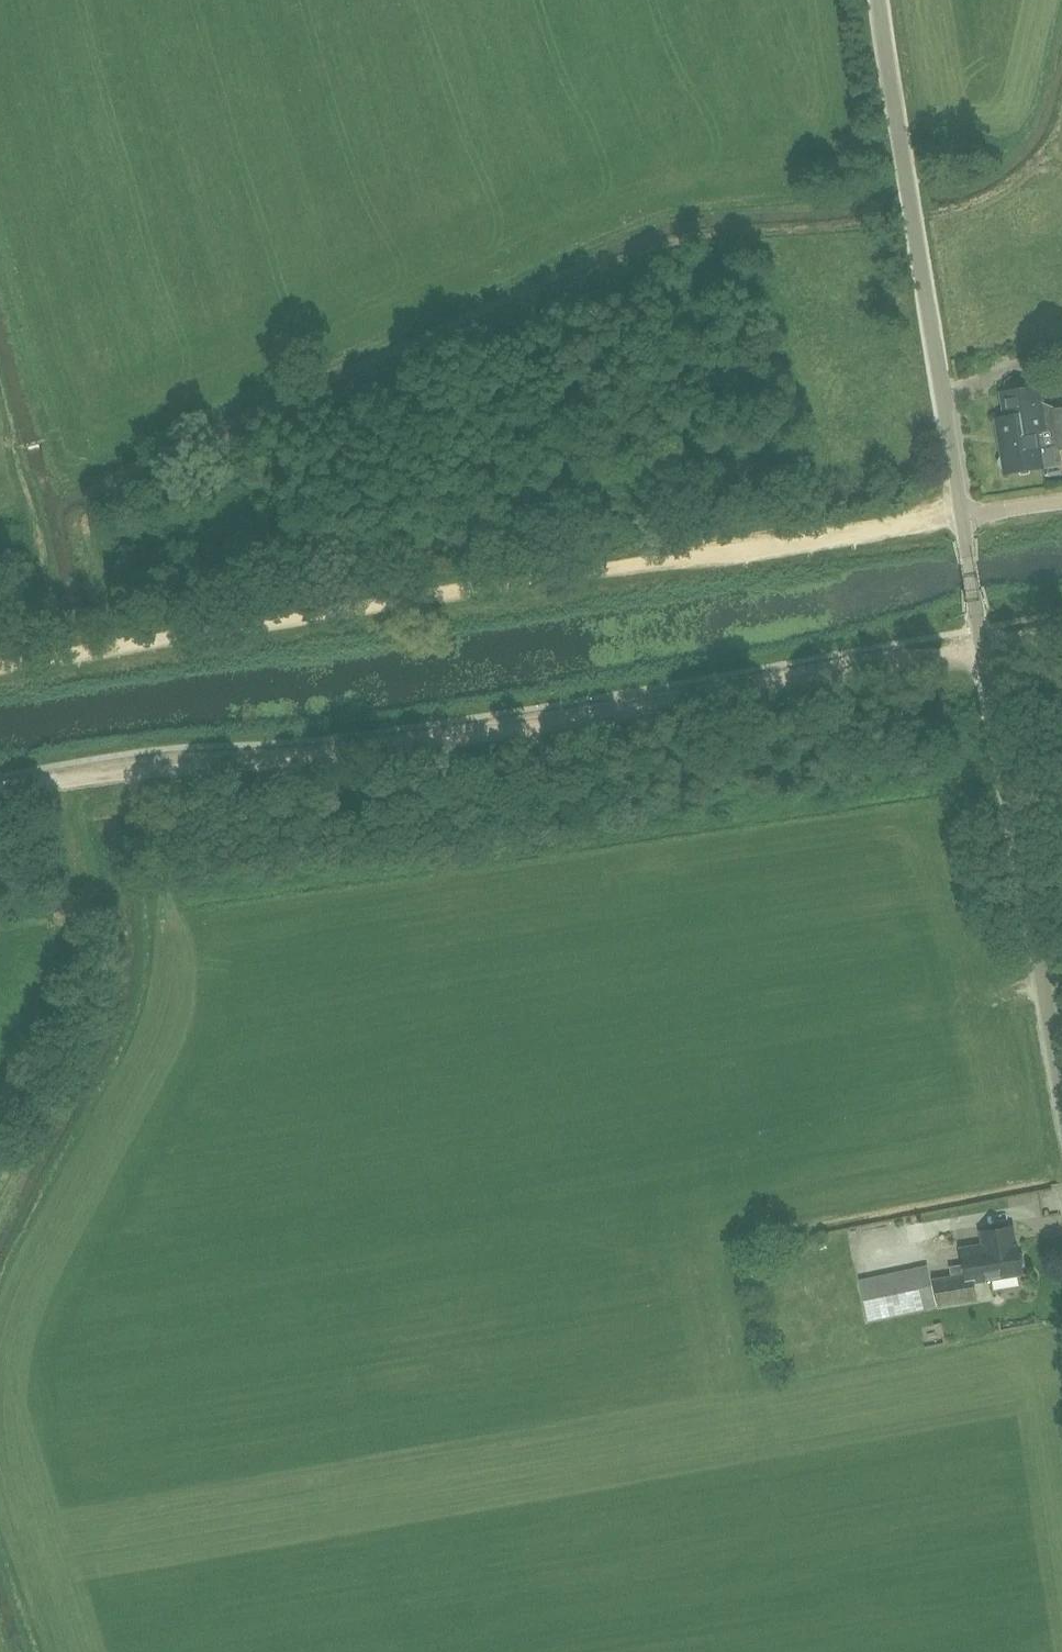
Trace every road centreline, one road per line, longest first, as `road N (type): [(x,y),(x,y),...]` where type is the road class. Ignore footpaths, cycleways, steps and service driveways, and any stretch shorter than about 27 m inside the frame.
road 1 (track): [(0,669),(963,517)]
road 2 (track): [(984,646),(351,750),(139,768)]
road 3 (unclassified): [(1061,1101),(963,517)]
road 4 (unclassified): [(963,517),(875,0)]
road 5 (track): [(139,768),(0,791)]

